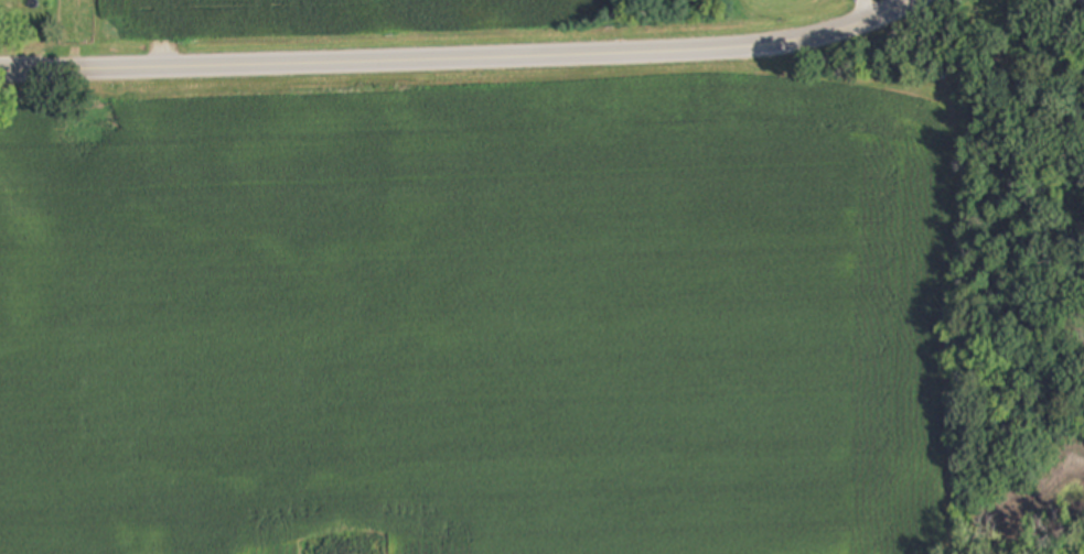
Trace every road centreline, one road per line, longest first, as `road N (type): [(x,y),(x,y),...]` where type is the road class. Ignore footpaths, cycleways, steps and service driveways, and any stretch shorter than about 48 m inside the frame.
road 1 (residential): [(907,0),(801,39),(722,50),(0,71)]

